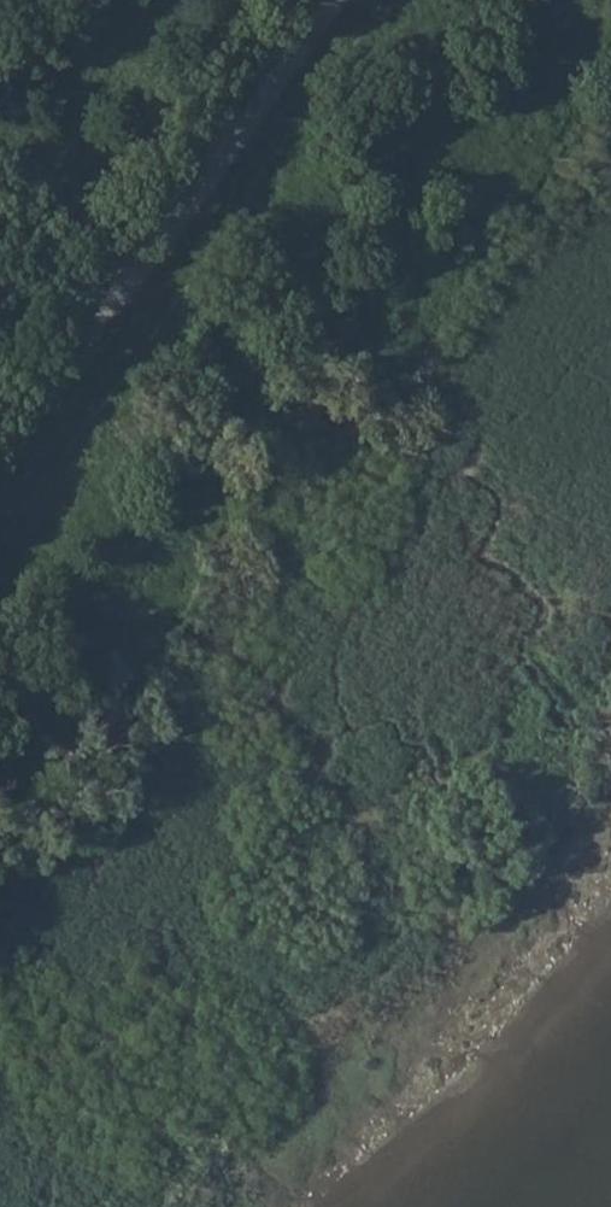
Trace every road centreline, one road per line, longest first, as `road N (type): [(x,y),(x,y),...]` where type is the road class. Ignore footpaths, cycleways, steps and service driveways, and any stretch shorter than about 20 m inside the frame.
road 1 (track): [(0,456),(68,347),(232,144),(331,0)]

